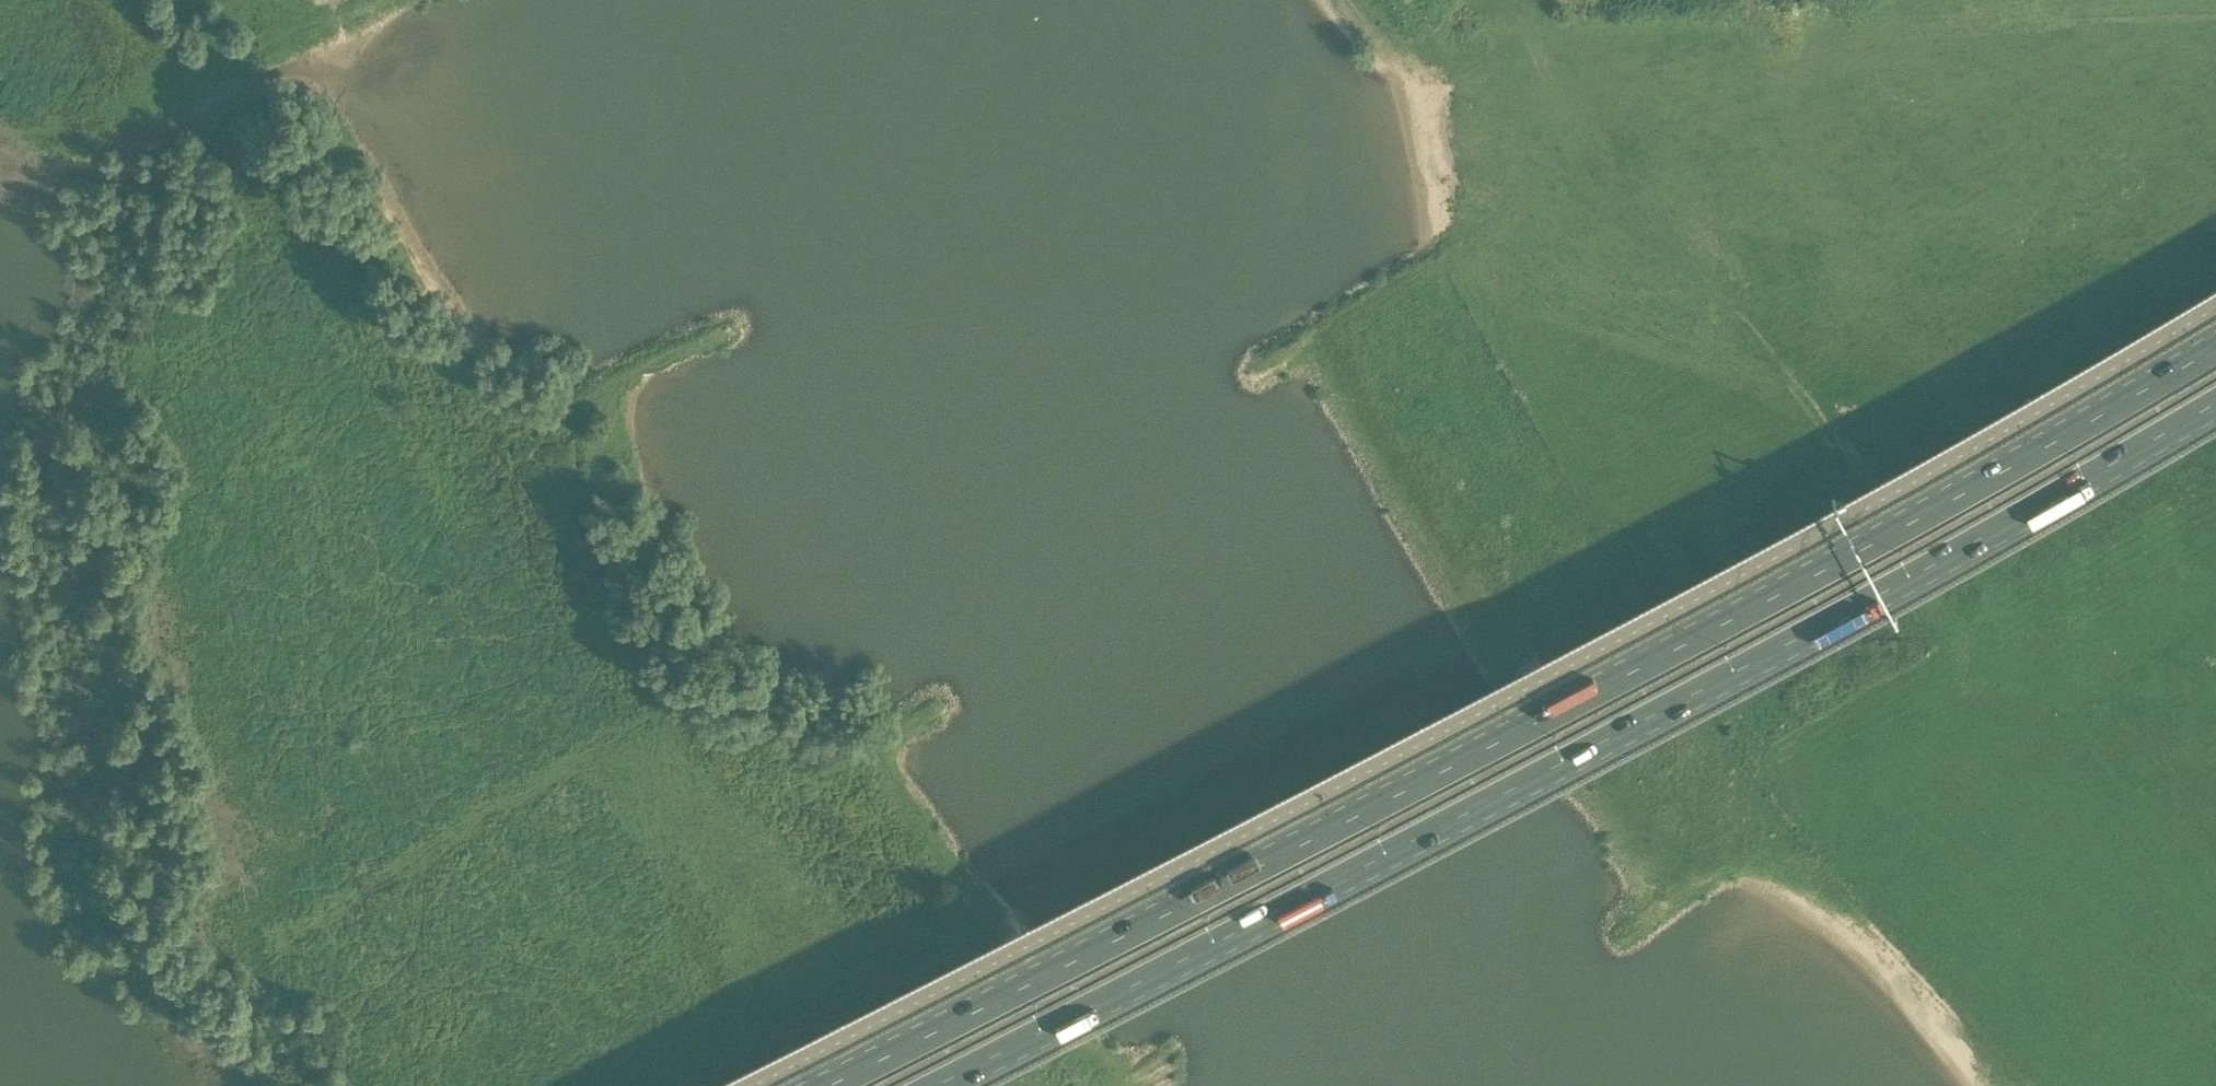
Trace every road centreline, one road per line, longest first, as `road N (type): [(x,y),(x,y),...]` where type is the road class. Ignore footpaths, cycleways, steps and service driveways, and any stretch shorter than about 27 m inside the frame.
road 1 (trunk): [(2215,339),(1783,579),(788,1085)]
road 2 (trunk): [(896,1085),(1807,617),(2215,390)]

